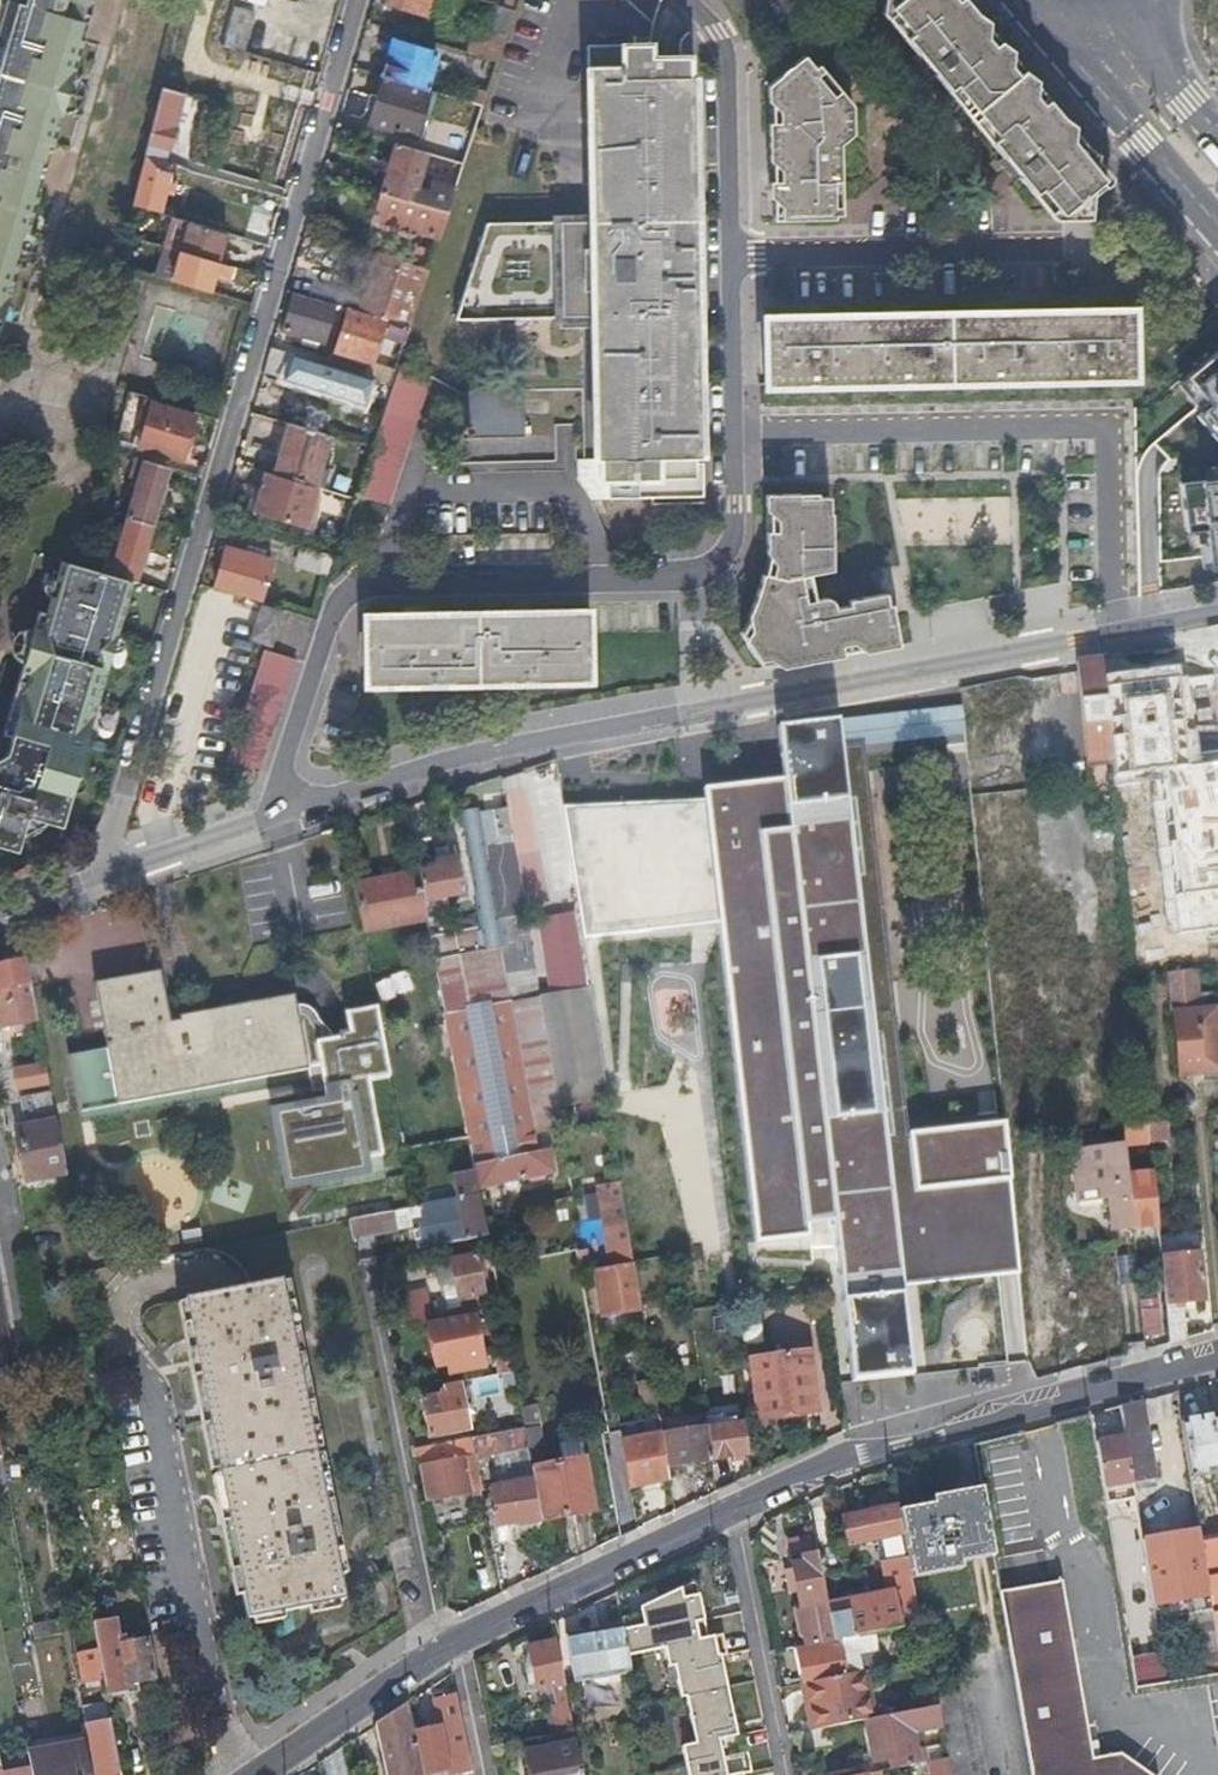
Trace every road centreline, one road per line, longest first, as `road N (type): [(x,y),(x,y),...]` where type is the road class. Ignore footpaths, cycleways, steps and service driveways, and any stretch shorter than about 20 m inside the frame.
road 1 (residential): [(687,0),(710,22),(725,55),(730,544),(709,565),(675,576),(354,587),(331,615),(284,760),(286,811)]
road 2 (residential): [(286,811),(545,737),(1217,615)]
road 3 (residential): [(355,0),(104,874)]
road 4 (residential): [(1217,1359),(903,1445),(846,1452),(734,1505)]
road 5 (residential): [(734,1505),(458,1640)]
road 6 (secondary): [(1018,0),(1217,227)]
road 7 (residential): [(787,1774),(734,1505)]
road 8 (residential): [(458,1640),(246,1774)]
road 9 (residential): [(104,874),(286,811)]
road 10 (secondary): [(1217,140),(1181,98),(1119,0)]
road 11 (residential): [(458,1640),(485,1774)]

